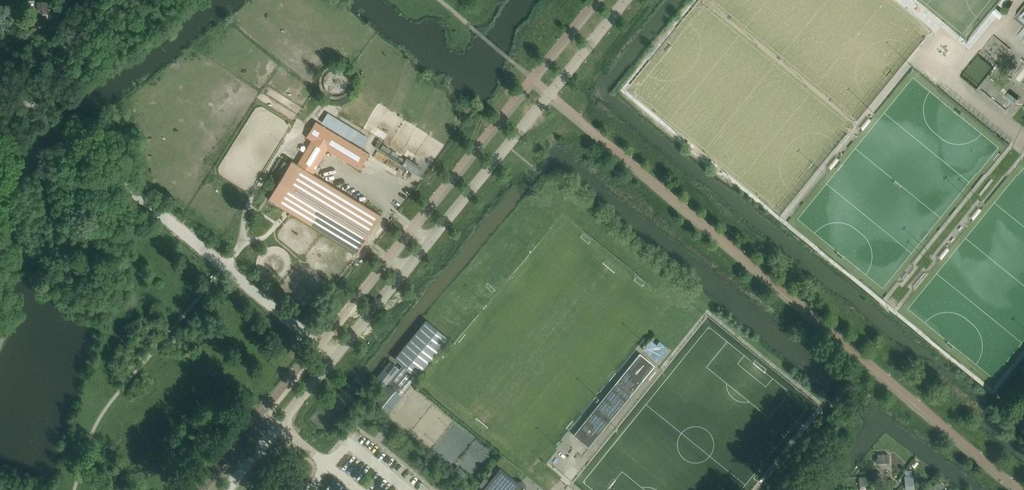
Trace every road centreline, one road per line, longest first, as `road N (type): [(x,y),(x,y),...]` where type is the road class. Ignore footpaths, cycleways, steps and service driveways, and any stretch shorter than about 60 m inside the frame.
road 1 (unclassified): [(227,489),(627,0)]

